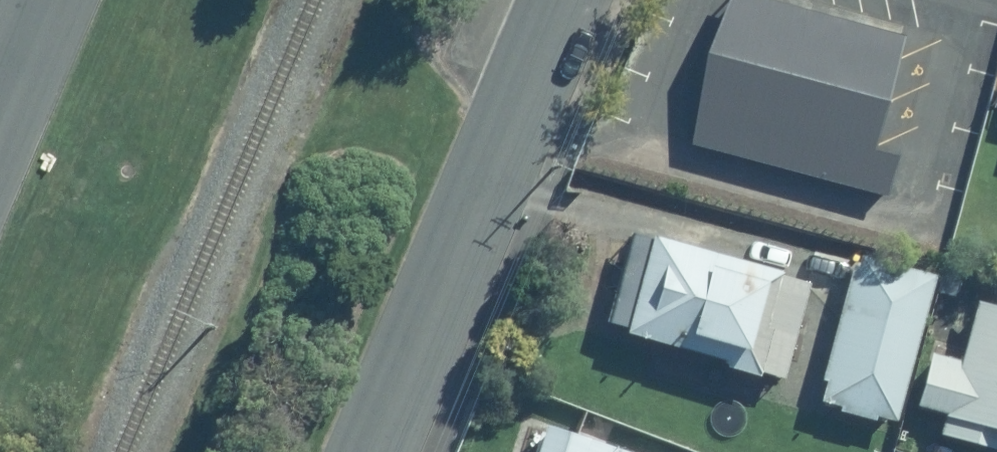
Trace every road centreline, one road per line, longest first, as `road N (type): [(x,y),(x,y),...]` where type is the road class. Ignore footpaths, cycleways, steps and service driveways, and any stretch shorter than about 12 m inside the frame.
road 1 (unclassified): [(571,0),(379,451)]

